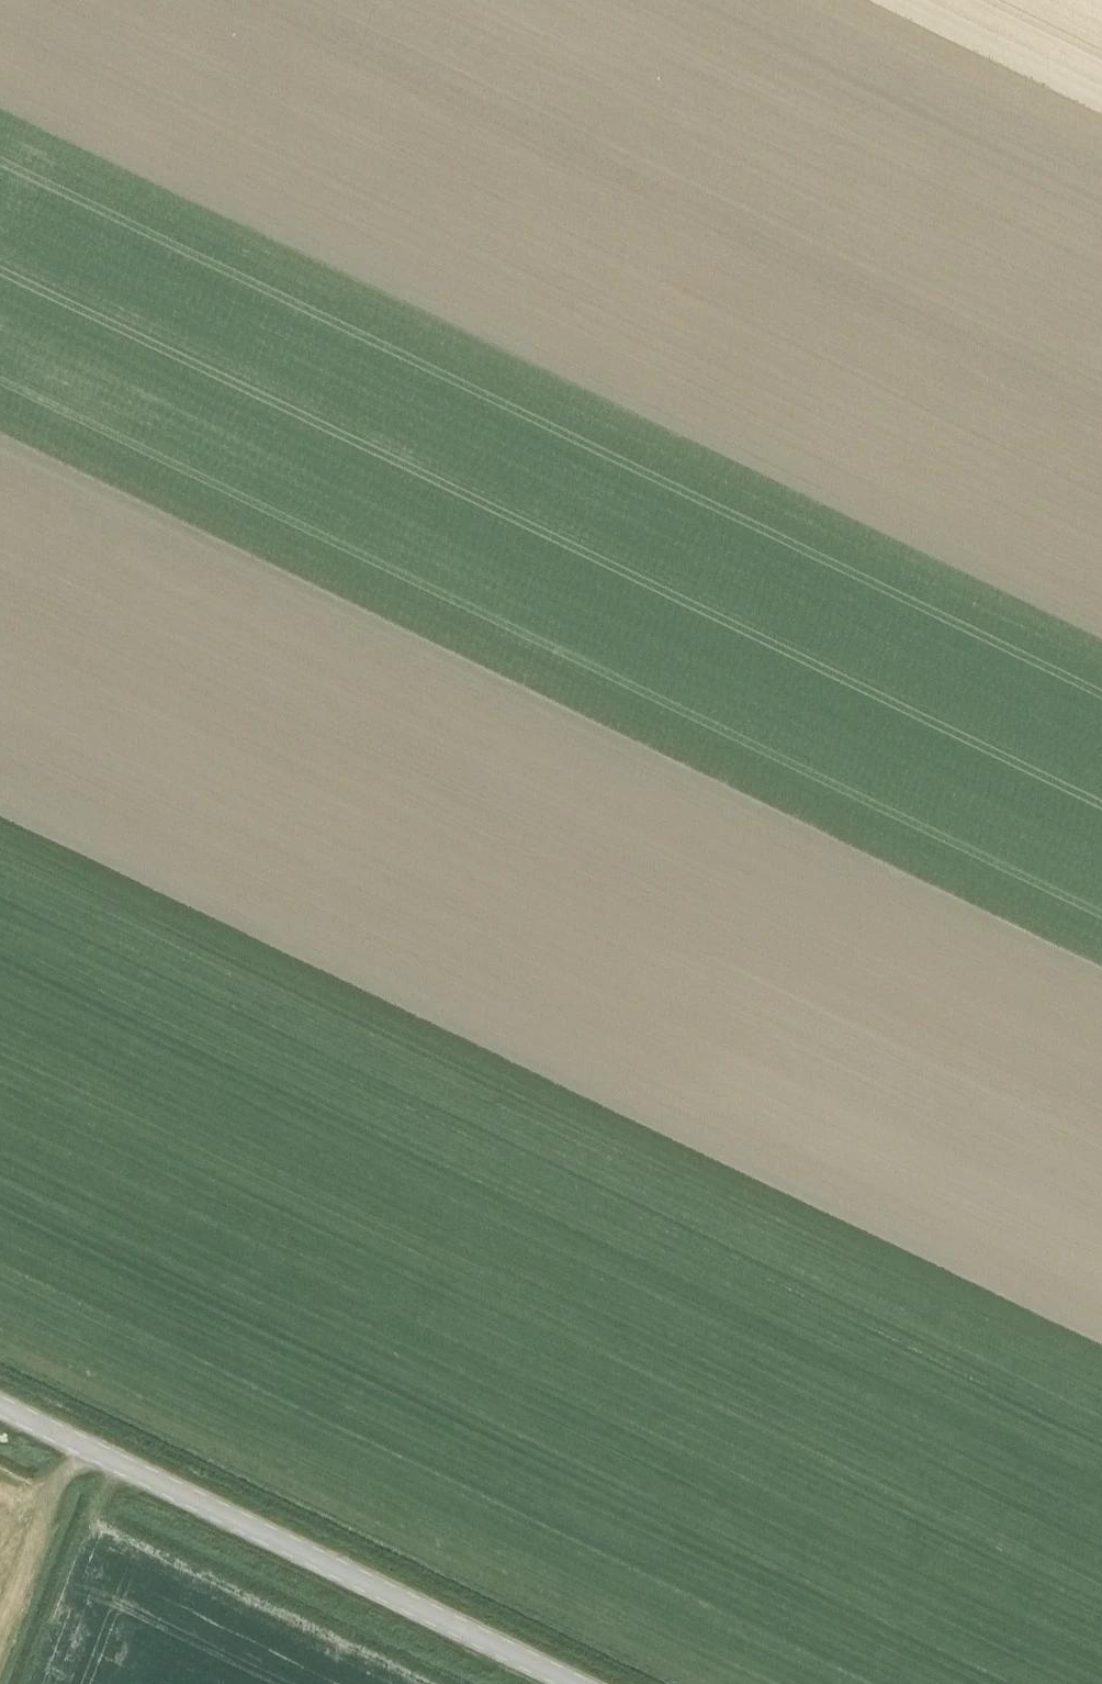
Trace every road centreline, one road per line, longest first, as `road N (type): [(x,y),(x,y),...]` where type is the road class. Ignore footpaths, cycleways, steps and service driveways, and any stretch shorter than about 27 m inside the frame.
road 1 (tertiary): [(574,1683),(0,1406)]

